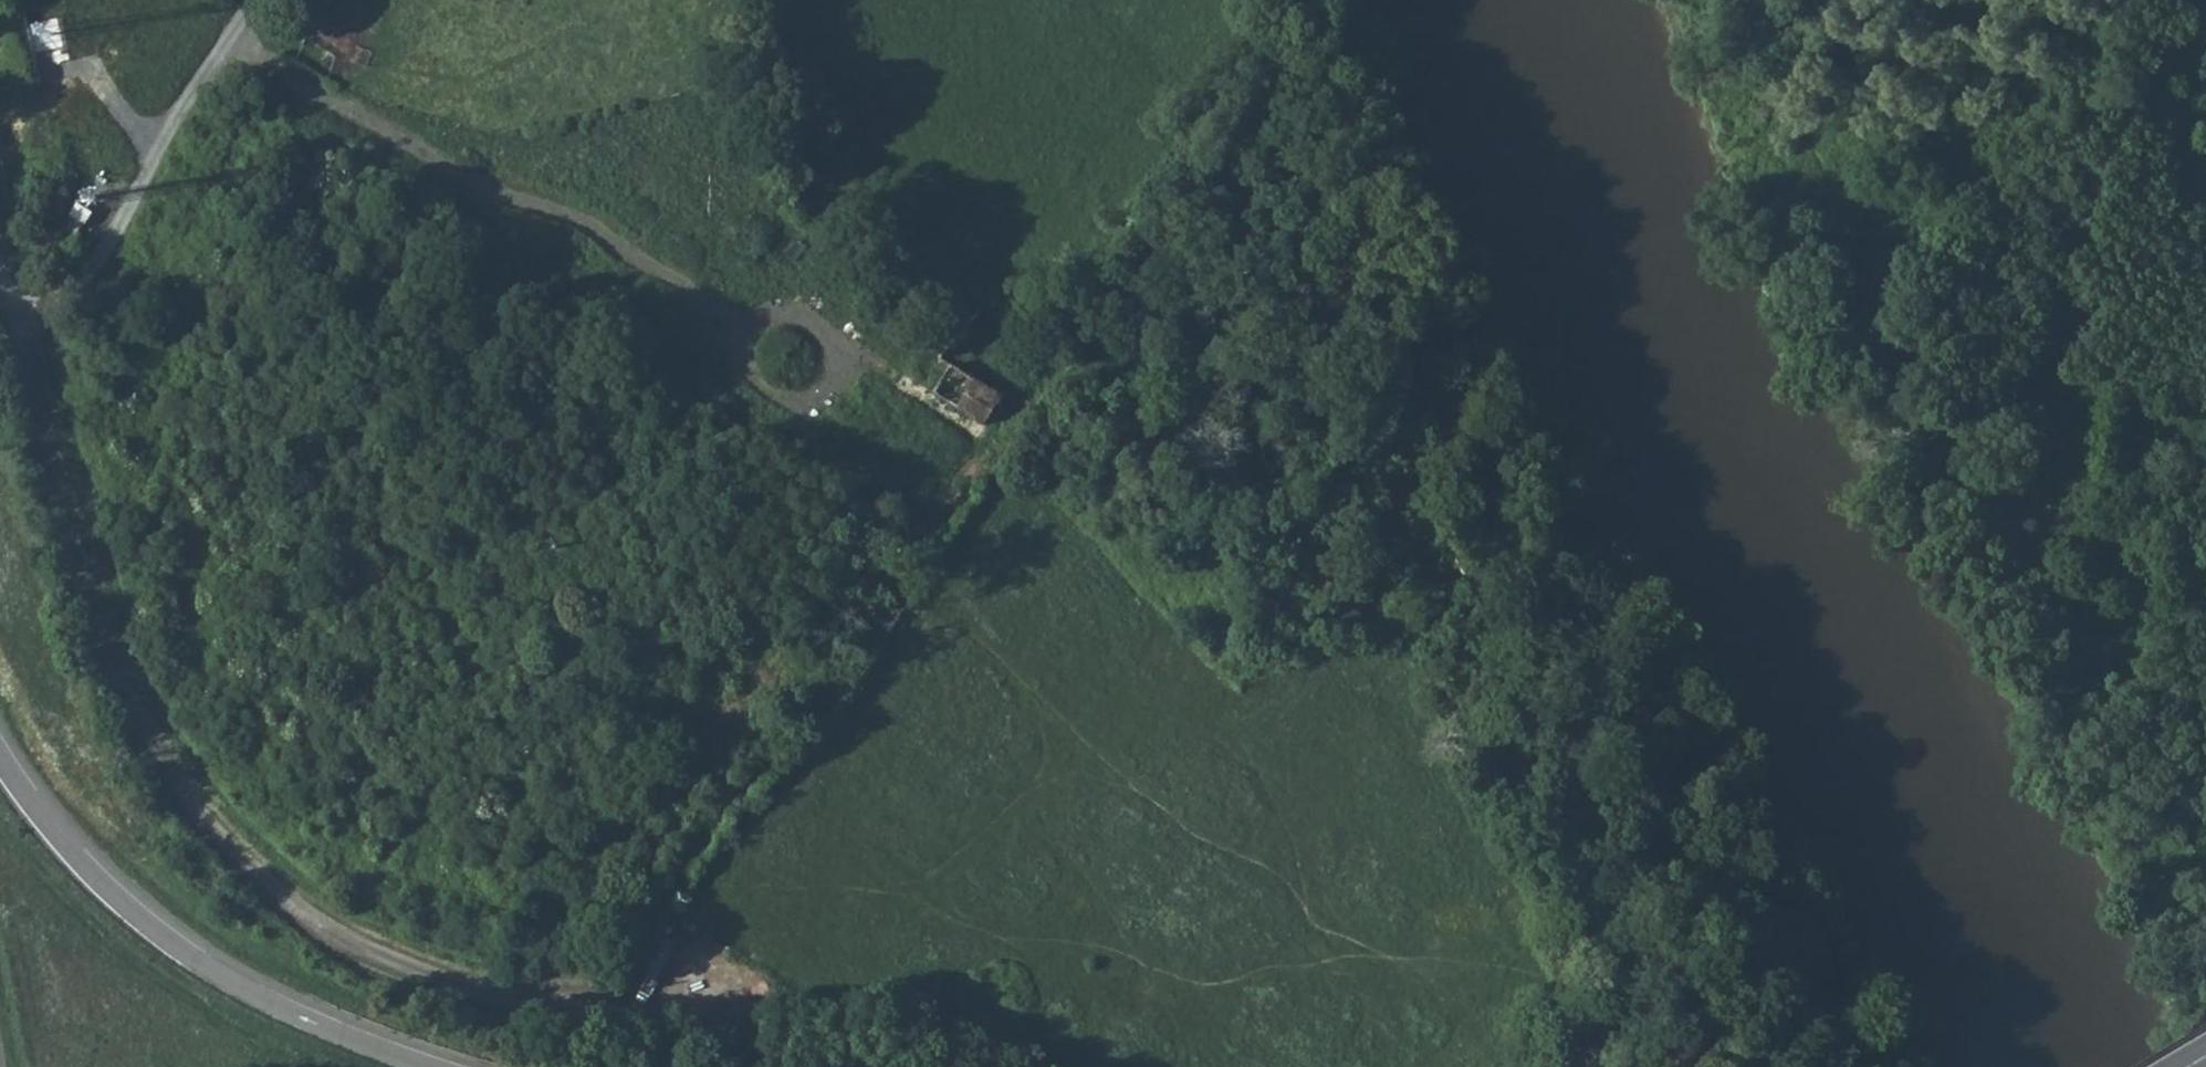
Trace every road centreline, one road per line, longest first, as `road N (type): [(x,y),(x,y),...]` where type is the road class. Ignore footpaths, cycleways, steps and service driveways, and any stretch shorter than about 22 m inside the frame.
road 1 (trunk): [(433,1066),(228,979),(138,917),(44,821),(0,757)]

